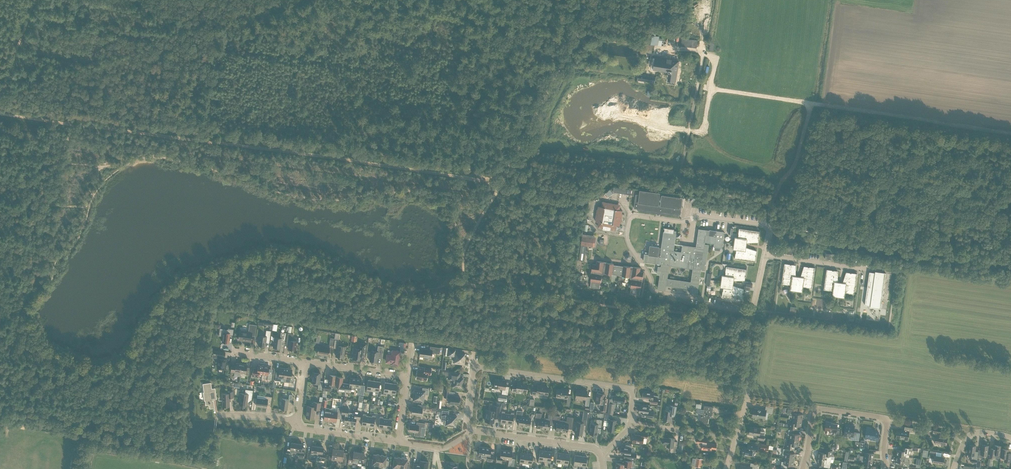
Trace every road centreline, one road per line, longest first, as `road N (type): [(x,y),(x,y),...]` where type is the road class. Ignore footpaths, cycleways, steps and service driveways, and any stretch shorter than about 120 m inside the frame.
road 1 (track): [(500,182),(50,119),(40,171)]
road 2 (track): [(500,182),(468,245),(467,285),(751,329)]
road 3 (residential): [(726,468),(747,398),(766,255)]
road 4 (track): [(595,0),(500,182)]
road 5 (residential): [(632,423),(635,390),(474,368)]
road 6 (residential): [(803,468),(819,409),(884,420),(885,468)]
road 7 (residential): [(766,255),(773,223),(765,202),(683,188)]
road 8 (residential): [(470,433),(594,448),(602,458)]

